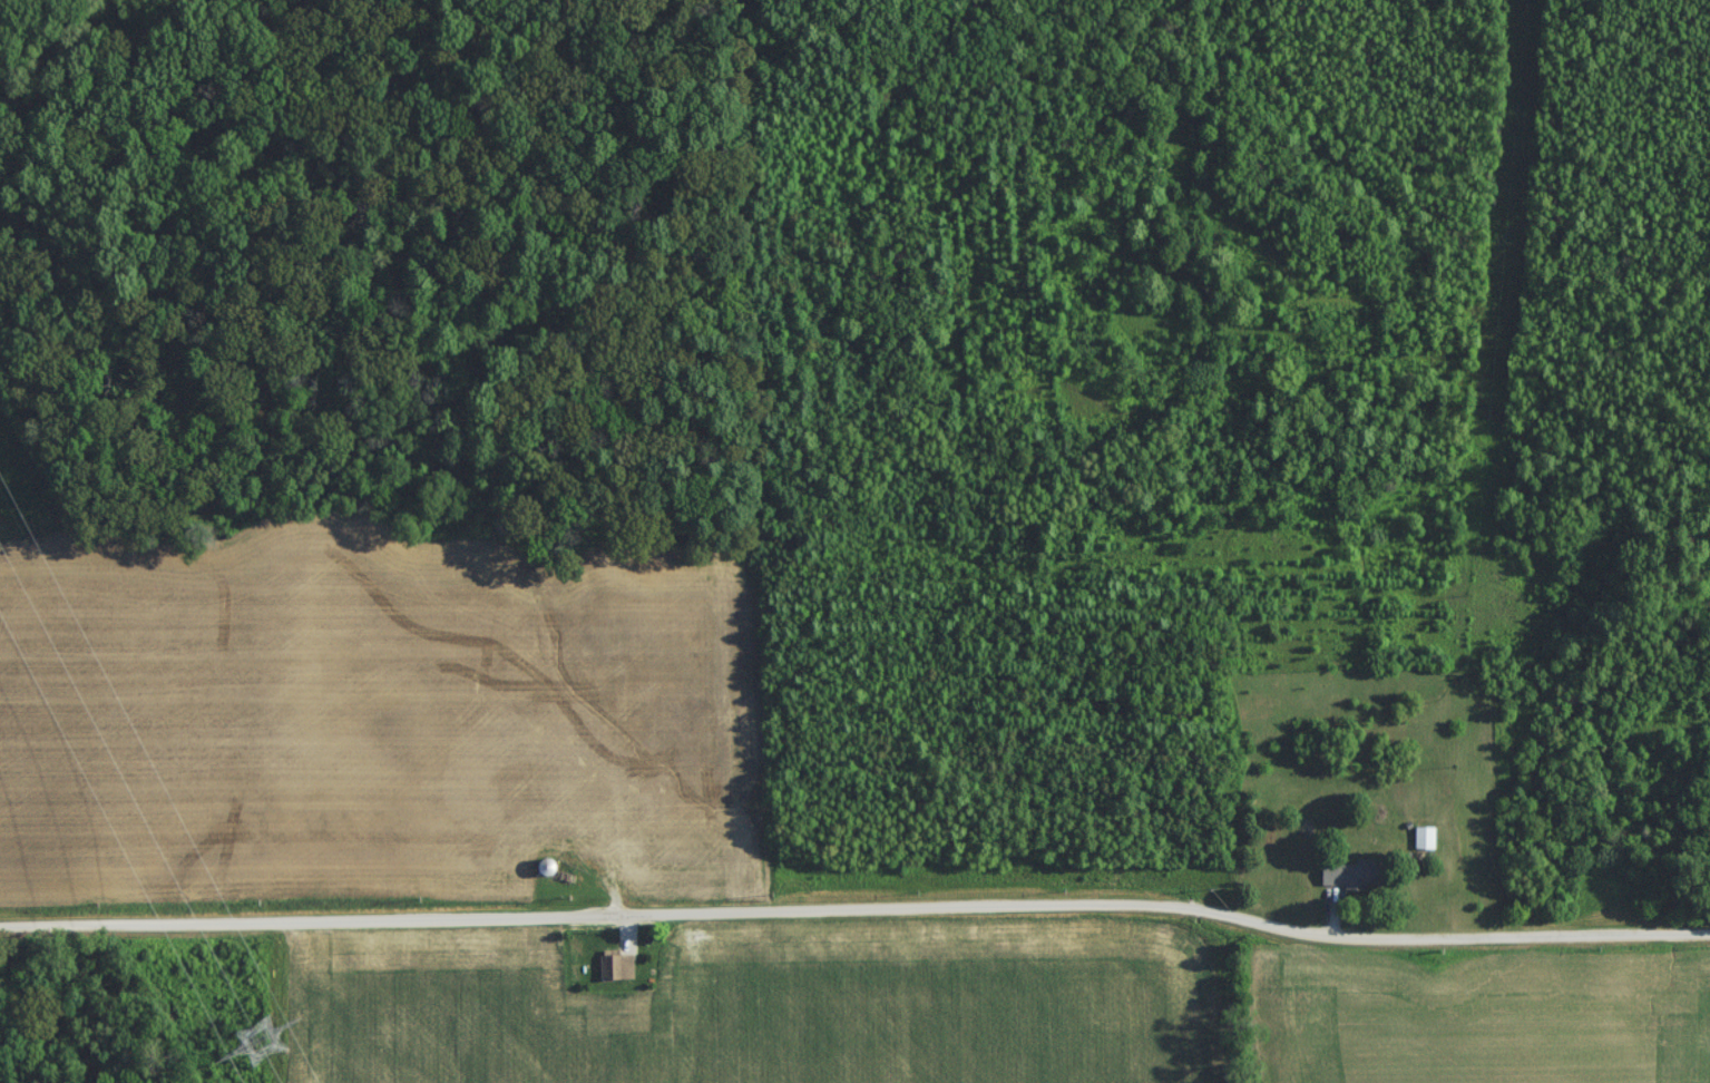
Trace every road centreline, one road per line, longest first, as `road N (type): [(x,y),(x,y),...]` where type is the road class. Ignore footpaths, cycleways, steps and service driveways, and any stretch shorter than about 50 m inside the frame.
road 1 (residential): [(0,924),(1128,904),(1354,935),(1709,931)]

